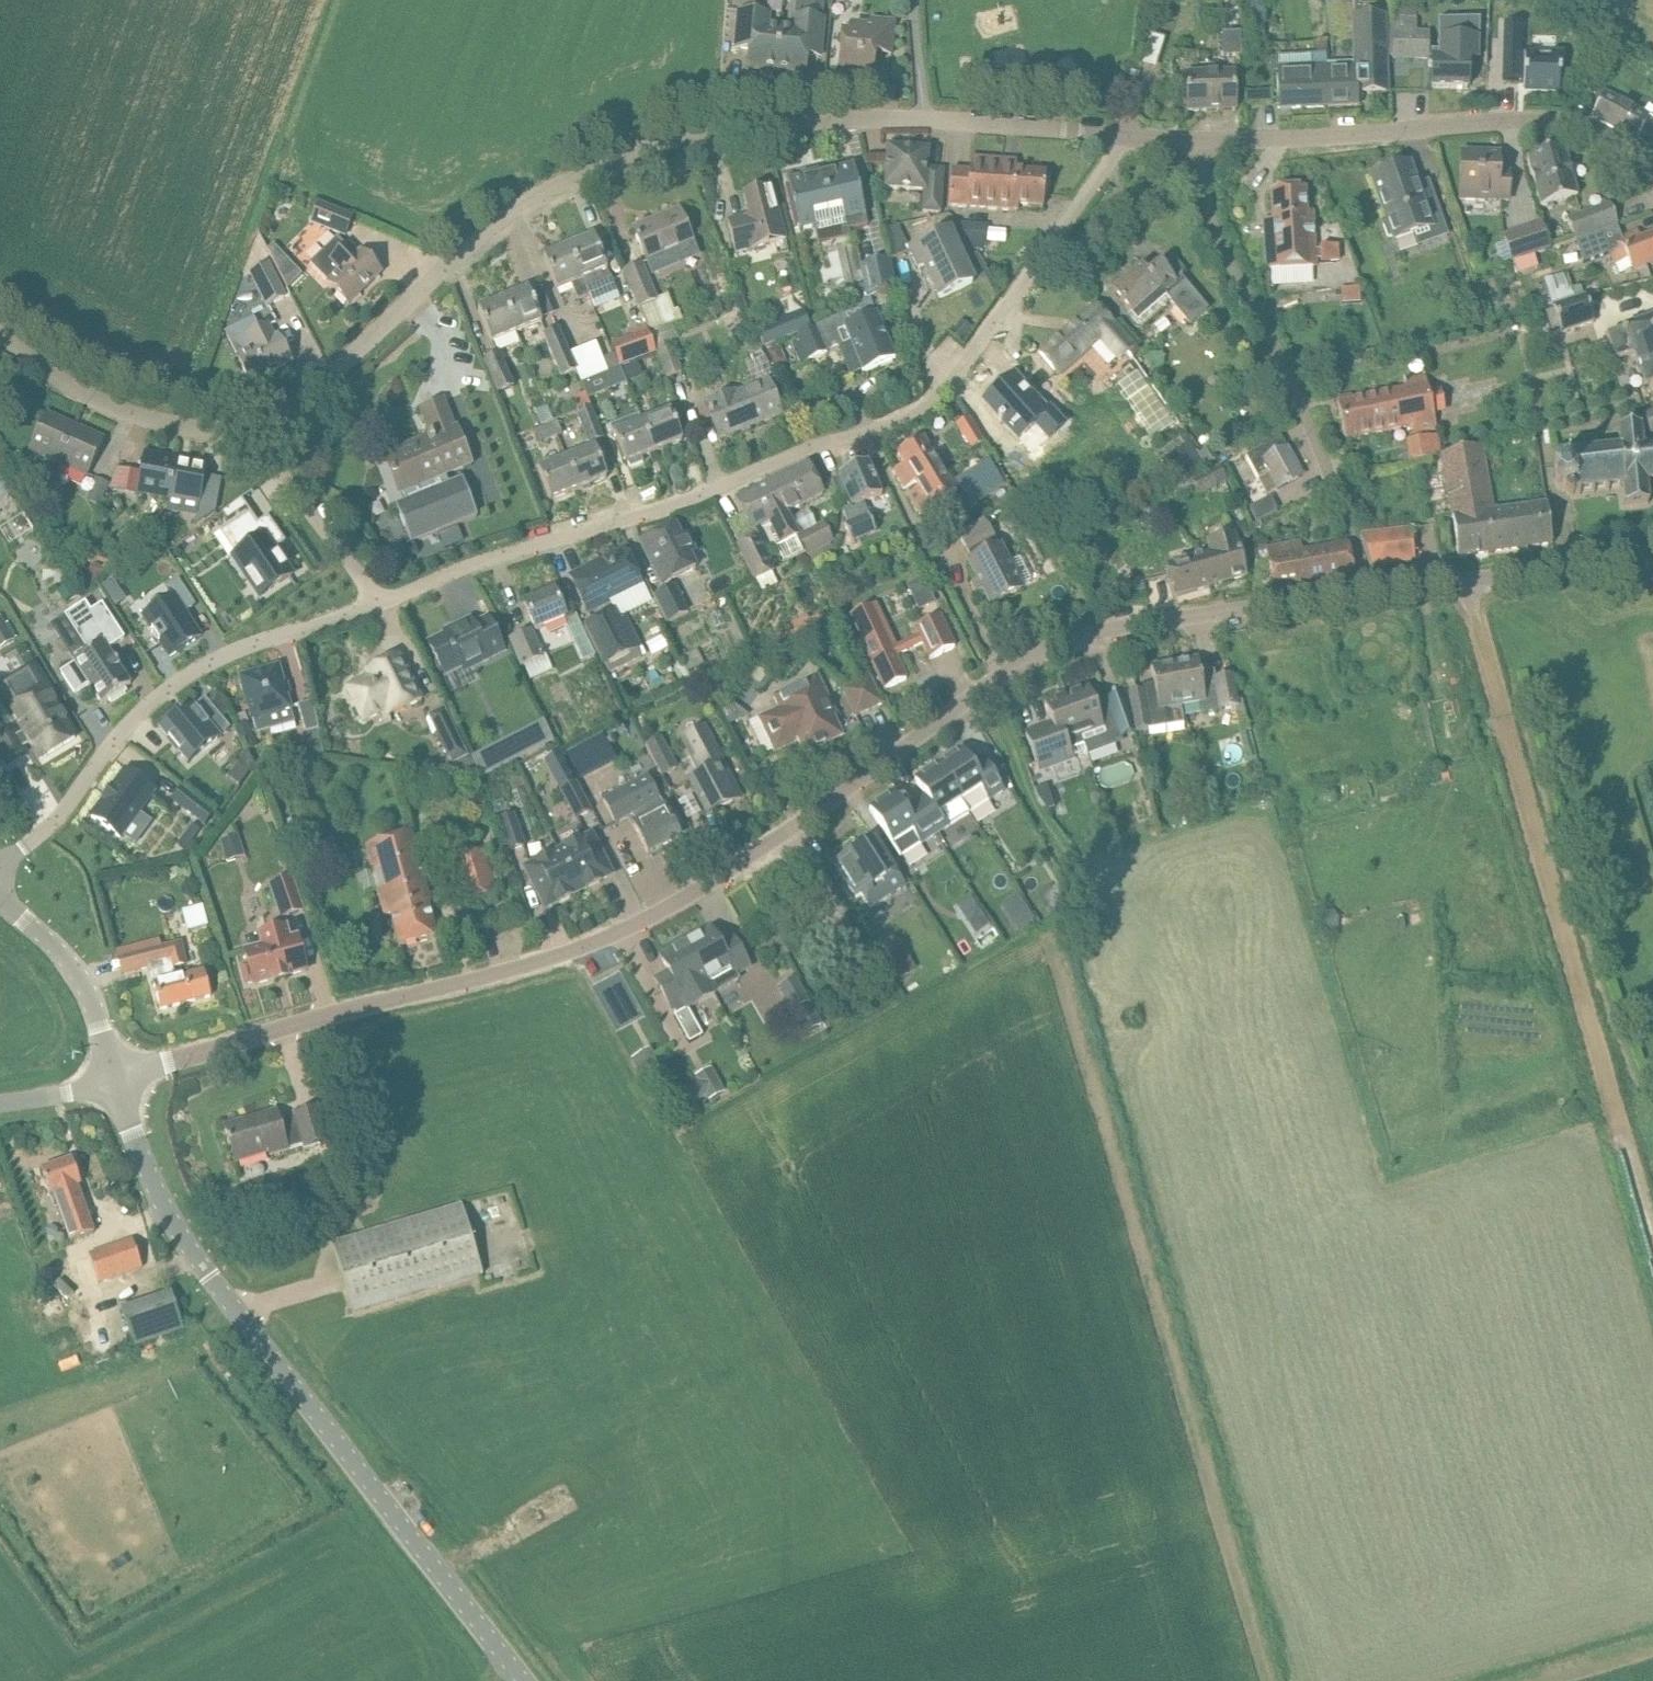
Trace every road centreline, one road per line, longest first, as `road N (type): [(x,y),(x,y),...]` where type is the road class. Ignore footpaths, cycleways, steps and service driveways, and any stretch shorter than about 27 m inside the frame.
road 1 (tertiary): [(116,1076),(532,967),(605,938),(697,891),(1035,656),(1100,632),(1371,592)]
road 2 (residential): [(375,603),(485,558),(860,440),(915,414),(942,393),(1130,137)]
road 3 (residential): [(249,430),(310,393),(521,206),(577,177),(670,143),(776,124),(924,118)]
road 4 (tertiary): [(524,1680),(176,1226),(153,1184),(116,1076)]
road 5 (residential): [(1371,592),(1351,520),(1209,237),(1197,140)]
road 6 (residential): [(1197,140),(1512,120),(1570,124),(1614,143),(1652,178)]
road 7 (residential): [(375,603),(258,641),(165,688),(108,745),(71,803),(0,866)]
road 8 (tertiary): [(1371,592),(1652,553)]
road 9 (residential): [(0,335),(91,398),(204,431),(249,430)]
road 10 (tertiary): [(116,1076),(89,992),(69,960),(0,904)]
road 11 (residential): [(249,430),(375,603)]
road 12 (residential): [(1130,137),(924,118)]

